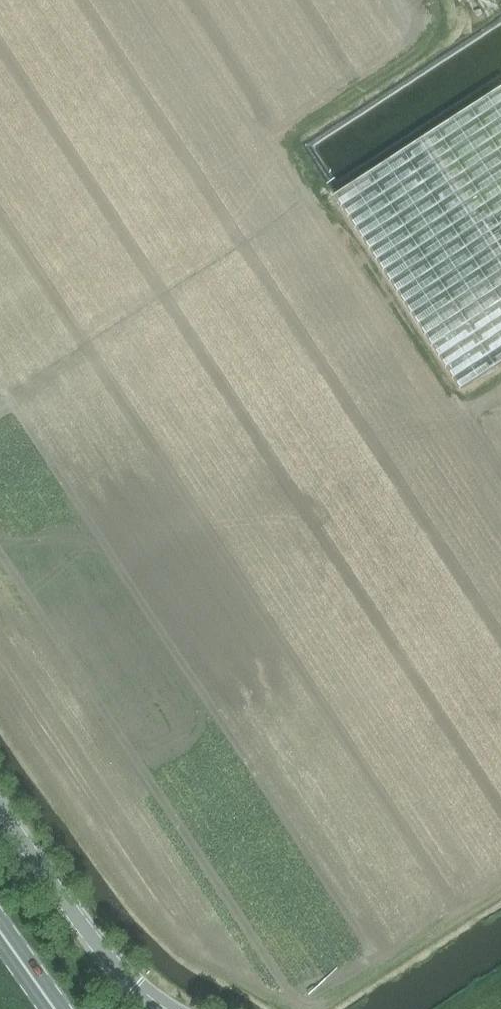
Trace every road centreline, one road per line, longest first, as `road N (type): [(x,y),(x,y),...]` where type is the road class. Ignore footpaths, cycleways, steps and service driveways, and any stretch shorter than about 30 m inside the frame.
road 1 (unclassified): [(167,1008),(109,961),(0,808)]

